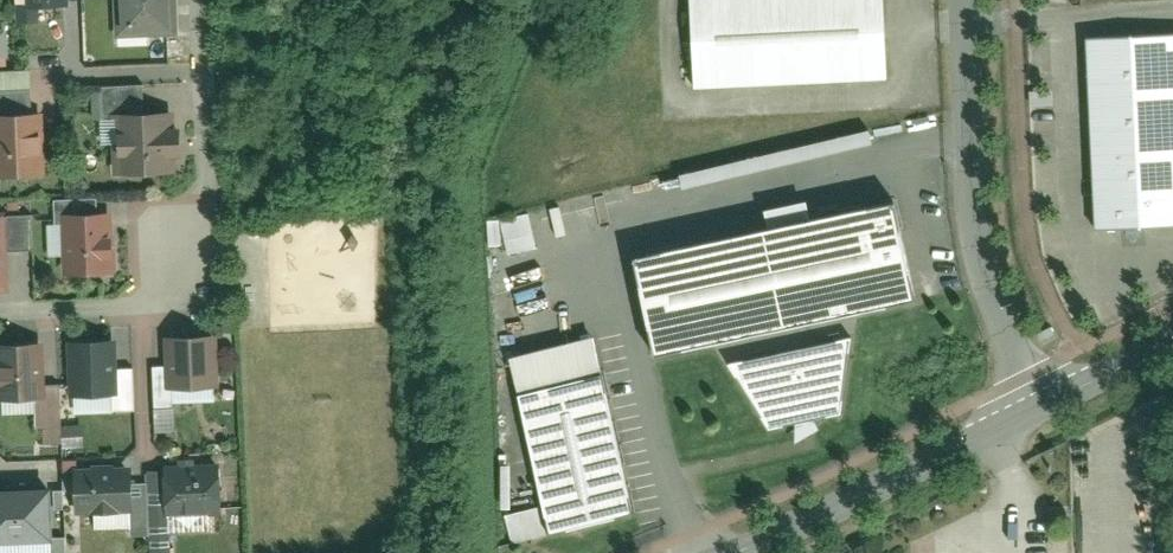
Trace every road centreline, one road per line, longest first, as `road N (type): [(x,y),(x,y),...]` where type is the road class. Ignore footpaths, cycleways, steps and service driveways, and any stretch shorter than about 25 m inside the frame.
road 1 (residential): [(0,329),(147,320),(214,217),(203,0)]
road 2 (residential): [(1050,407),(987,286),(973,225),(963,0)]
road 3 (residential): [(736,552),(1050,407)]
road 4 (residential): [(1050,407),(1172,345)]

